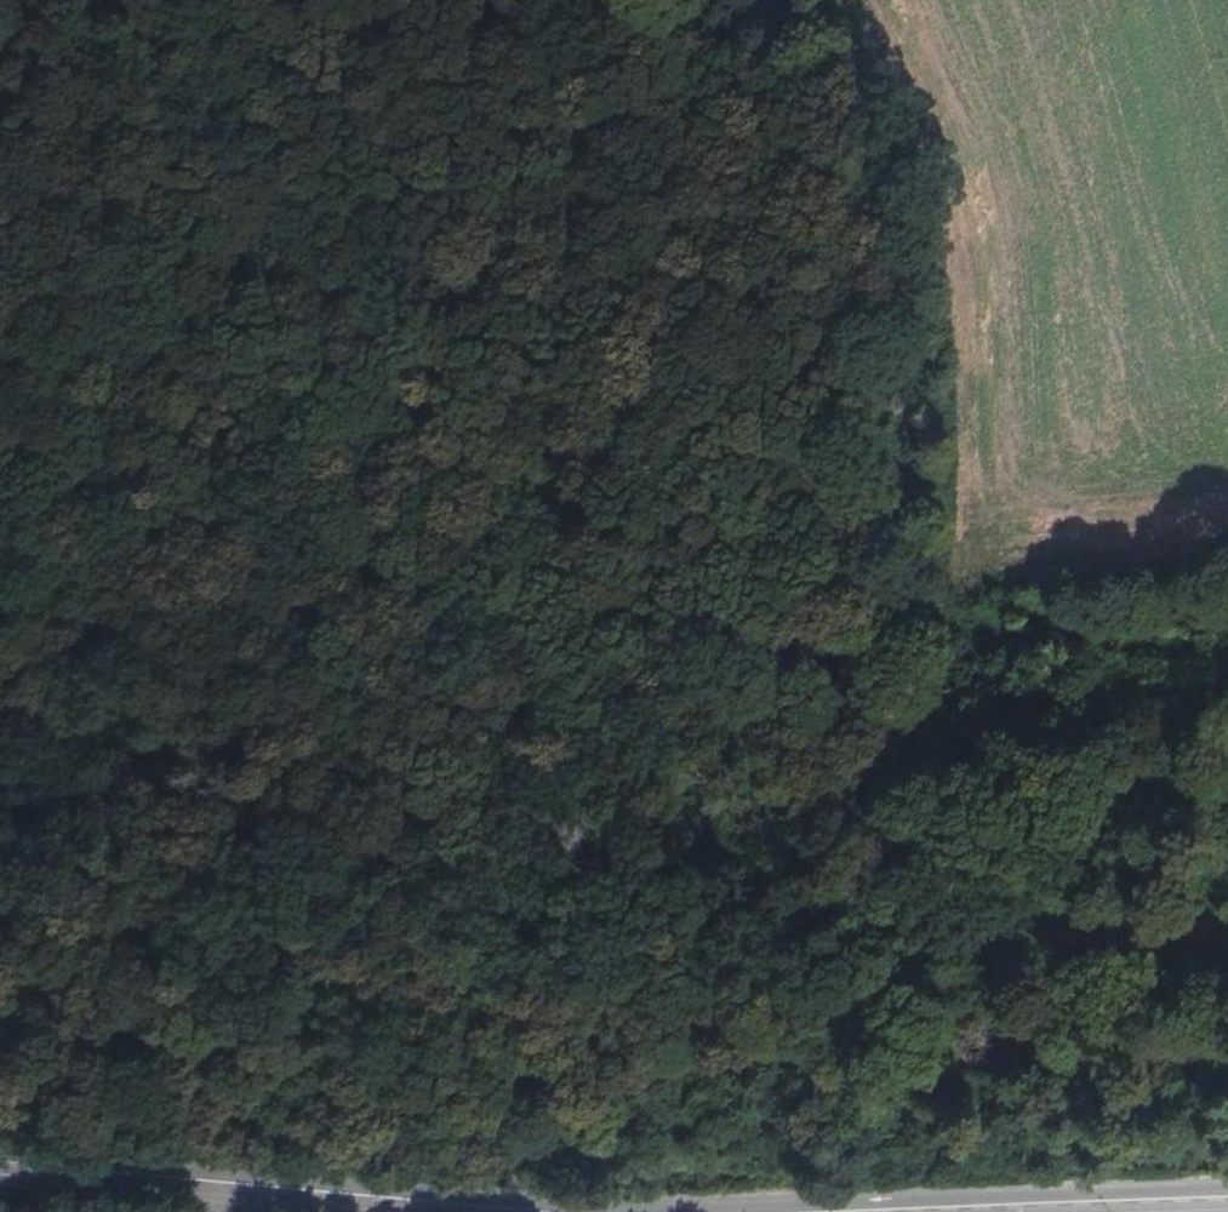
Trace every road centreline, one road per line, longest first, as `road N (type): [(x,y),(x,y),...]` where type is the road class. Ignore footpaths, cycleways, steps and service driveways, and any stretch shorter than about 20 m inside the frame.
road 1 (tertiary): [(1227,1177),(762,1191),(0,1130)]

